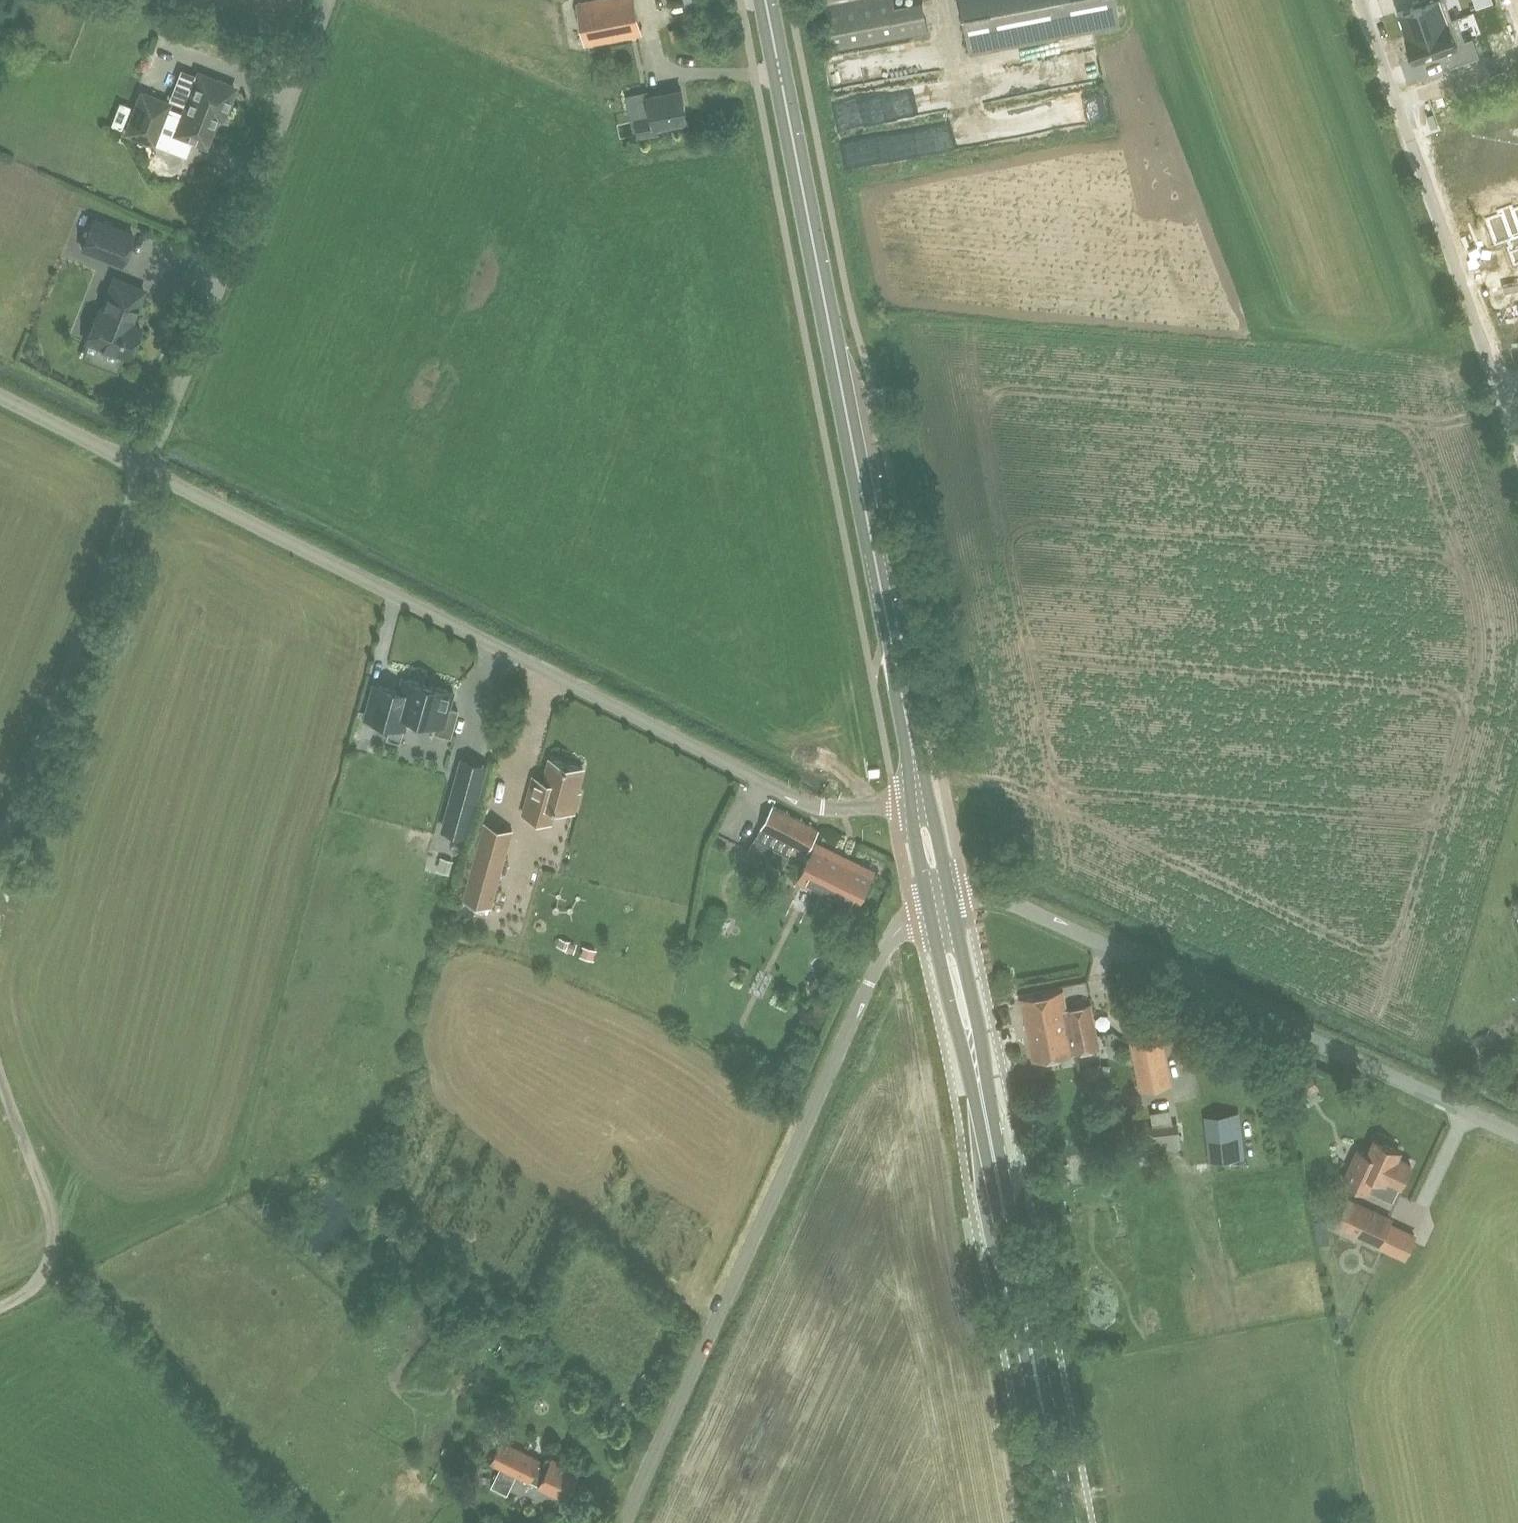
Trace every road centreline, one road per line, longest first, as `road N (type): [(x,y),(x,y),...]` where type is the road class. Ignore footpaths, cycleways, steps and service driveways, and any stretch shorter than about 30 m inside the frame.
road 1 (unclassified): [(919,798),(818,807),(146,469)]
road 2 (secondary): [(919,798),(765,0)]
road 3 (unclassified): [(623,1522),(887,947),(900,929),(941,908)]
road 4 (unclassified): [(1517,1135),(1017,905),(967,895),(941,908)]
road 5 (secondary): [(1064,1522),(941,908)]
road 6 (residential): [(329,0),(146,469)]
road 7 (track): [(146,469),(0,840)]
road 8 (residential): [(1517,435),(1402,100)]
road 9 (track): [(0,1074),(52,1217),(55,1256),(42,1281),(0,1307)]
road 10 (unclassified): [(146,469),(0,396)]
road 11 (residential): [(1402,100),(1517,58)]

